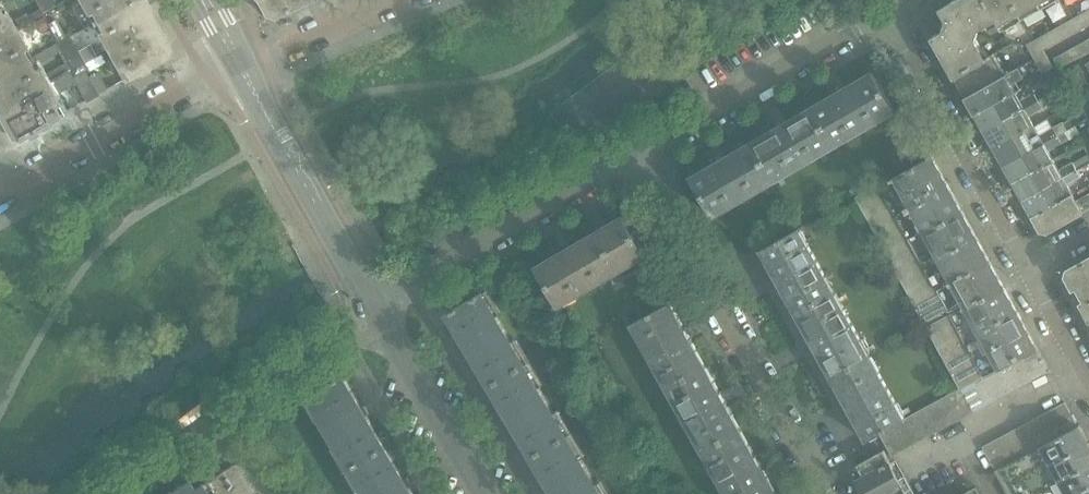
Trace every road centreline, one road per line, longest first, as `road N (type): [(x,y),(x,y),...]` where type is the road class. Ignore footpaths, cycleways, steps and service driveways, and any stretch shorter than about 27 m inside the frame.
road 1 (residential): [(103,493),(373,304)]
road 2 (residential): [(790,433),(634,156)]
road 3 (residential): [(373,304),(634,156)]
road 4 (residential): [(881,17),(1027,261)]
road 5 (residential): [(634,156),(881,17)]
road 6 (residential): [(0,197),(240,65)]
road 7 (unclassified): [(373,304),(240,65)]
road 8 (unclassified): [(485,493),(373,304)]
road 9 (residential): [(395,0),(265,55)]
road 10 (residential): [(1027,261),(1088,378)]

